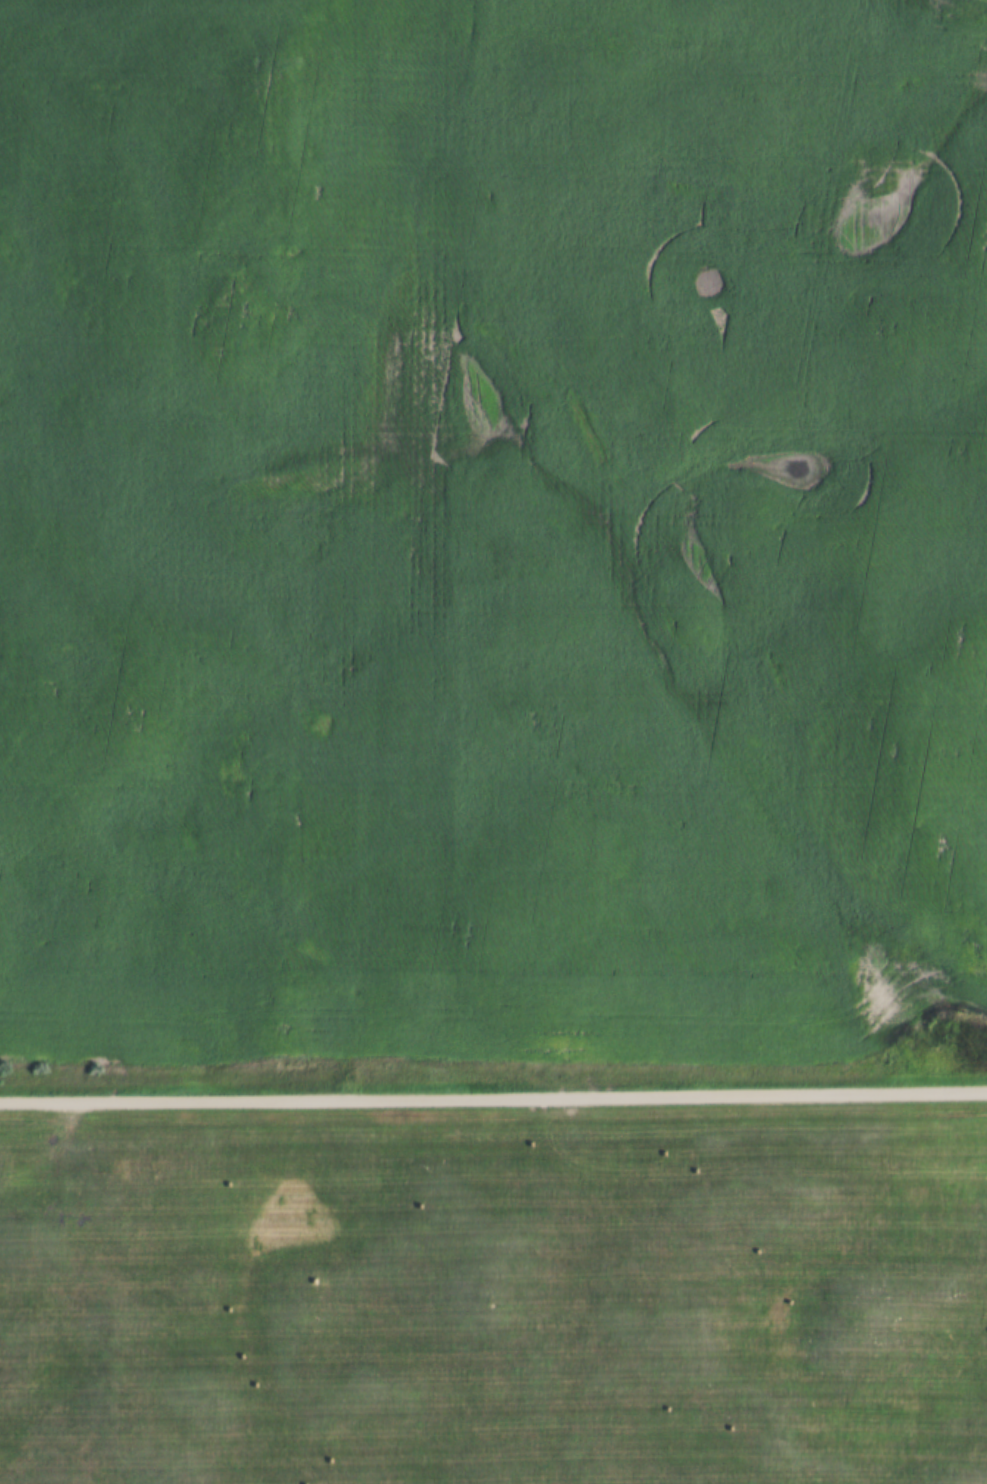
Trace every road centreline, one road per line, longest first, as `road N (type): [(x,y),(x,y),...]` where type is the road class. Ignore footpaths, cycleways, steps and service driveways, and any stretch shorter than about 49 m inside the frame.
road 1 (residential): [(0,1104),(986,1095)]

